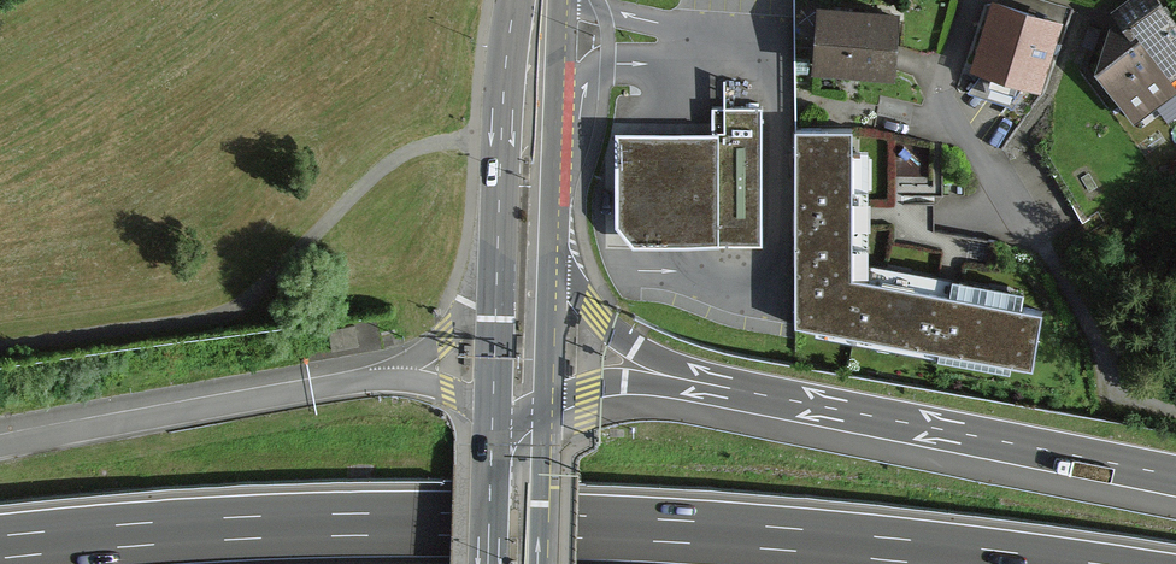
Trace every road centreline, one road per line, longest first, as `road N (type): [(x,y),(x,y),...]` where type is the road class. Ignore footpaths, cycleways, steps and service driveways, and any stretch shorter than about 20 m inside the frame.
road 1 (motorway): [(981,563),(535,524),(329,522),(0,549)]
road 2 (motorway): [(1175,476),(734,389)]
road 3 (residential): [(973,0),(945,94),(954,132),(1121,390)]
road 4 (motorway): [(379,378),(0,447)]
road 5 (secondary): [(515,0),(498,270)]
road 6 (motorway): [(734,389),(622,341),(551,242)]
road 7 (secondary): [(551,242),(561,0)]
road 8 (motorway): [(734,389),(624,381),(546,402)]
road 9 (motorway): [(498,270),(447,334),(379,378)]
road 10 (secondary): [(546,402),(551,242)]
road 11 (secondary): [(498,270),(493,413)]
road 12 (motorway): [(493,413),(449,391),(379,378)]

